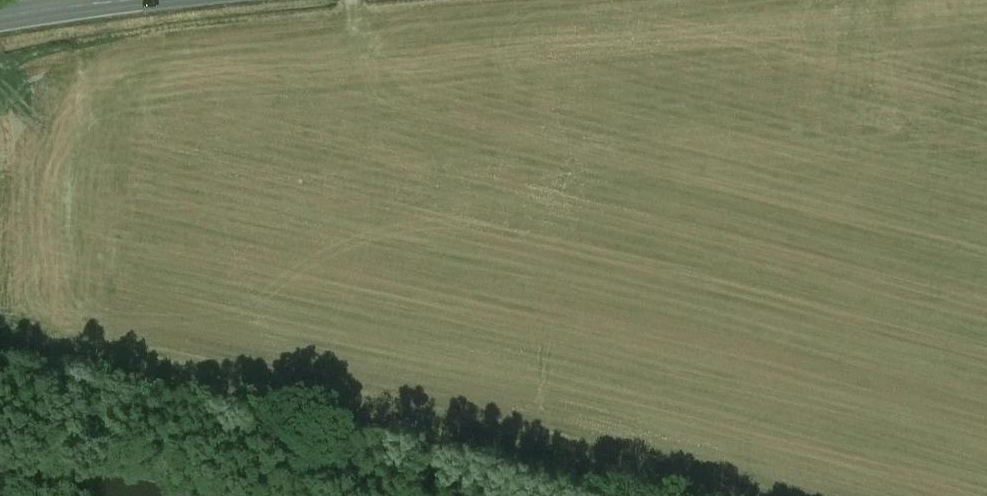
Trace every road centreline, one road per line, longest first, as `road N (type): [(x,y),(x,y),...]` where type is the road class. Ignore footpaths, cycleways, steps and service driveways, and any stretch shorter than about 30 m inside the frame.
road 1 (secondary): [(145,0),(0,18)]

